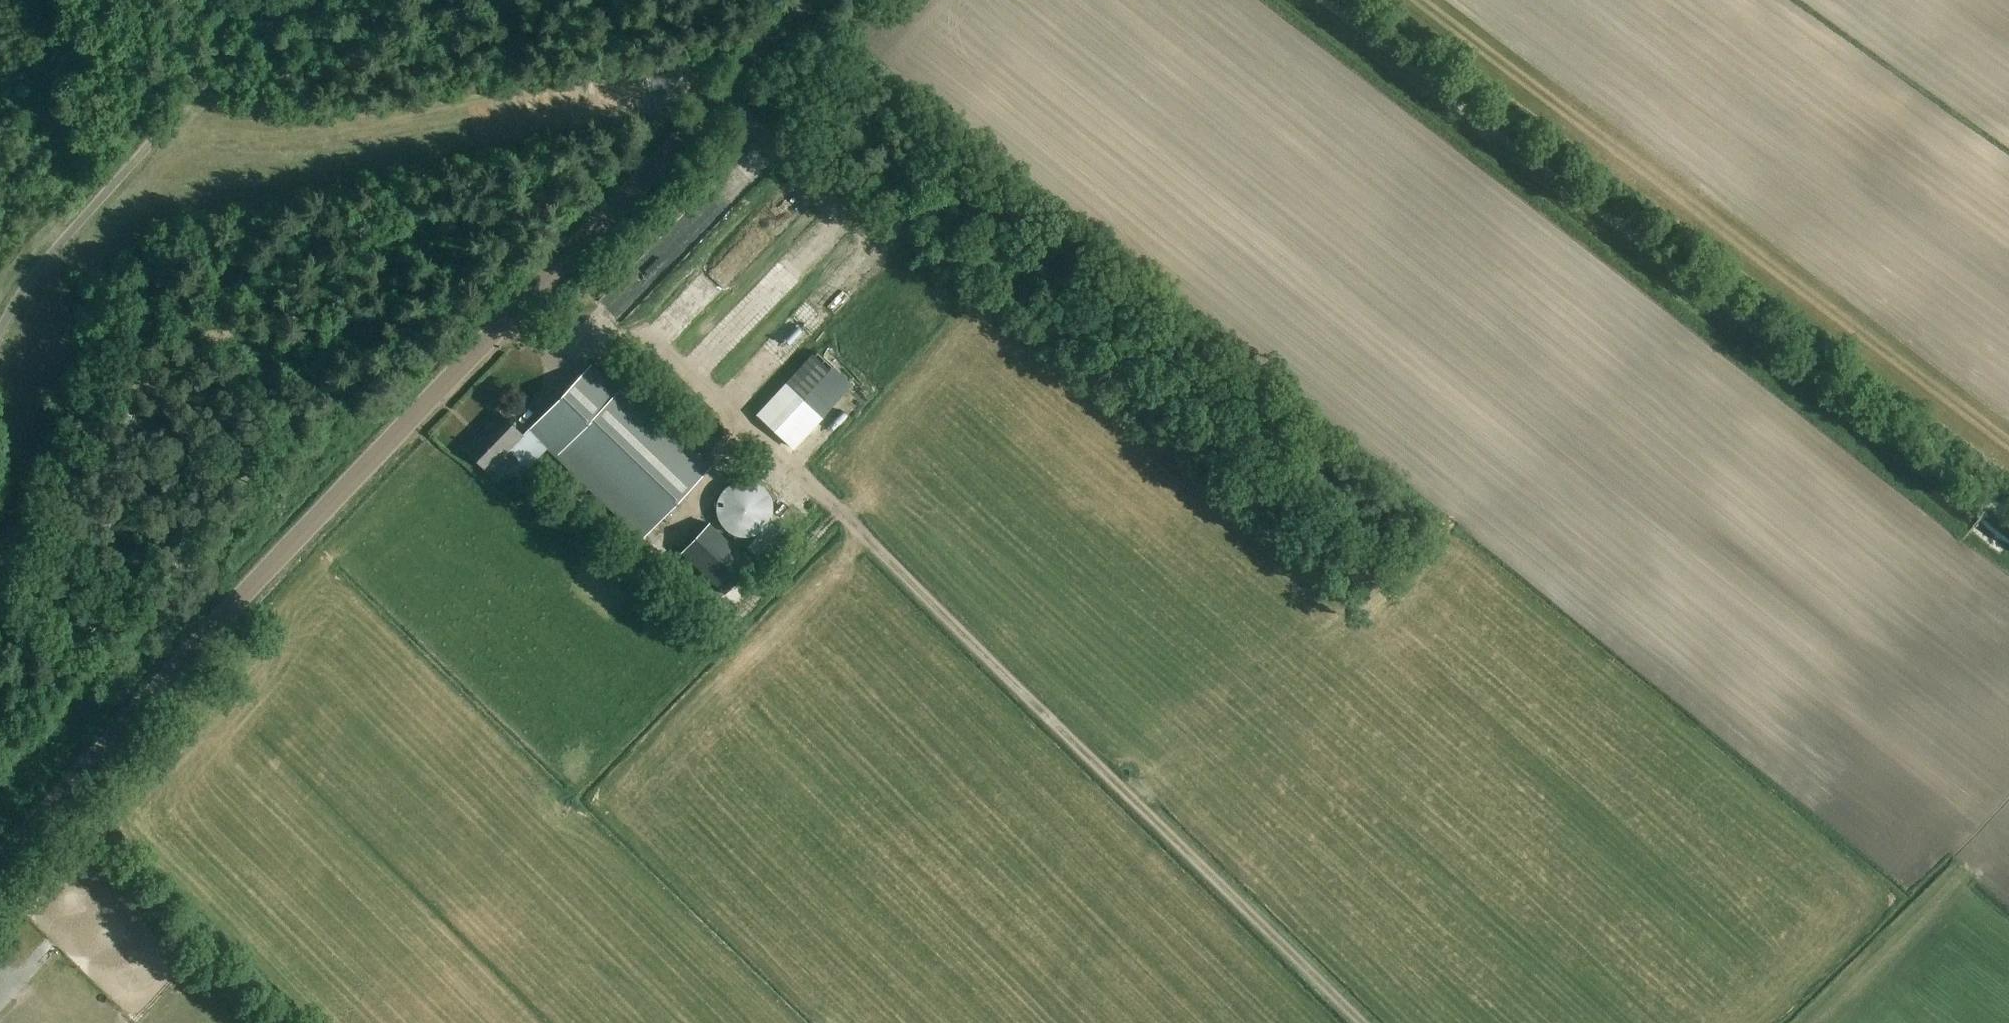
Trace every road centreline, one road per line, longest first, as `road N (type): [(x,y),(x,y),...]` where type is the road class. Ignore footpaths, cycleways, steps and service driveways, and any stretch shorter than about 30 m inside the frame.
road 1 (unclassified): [(0,863),(232,607),(816,0)]

